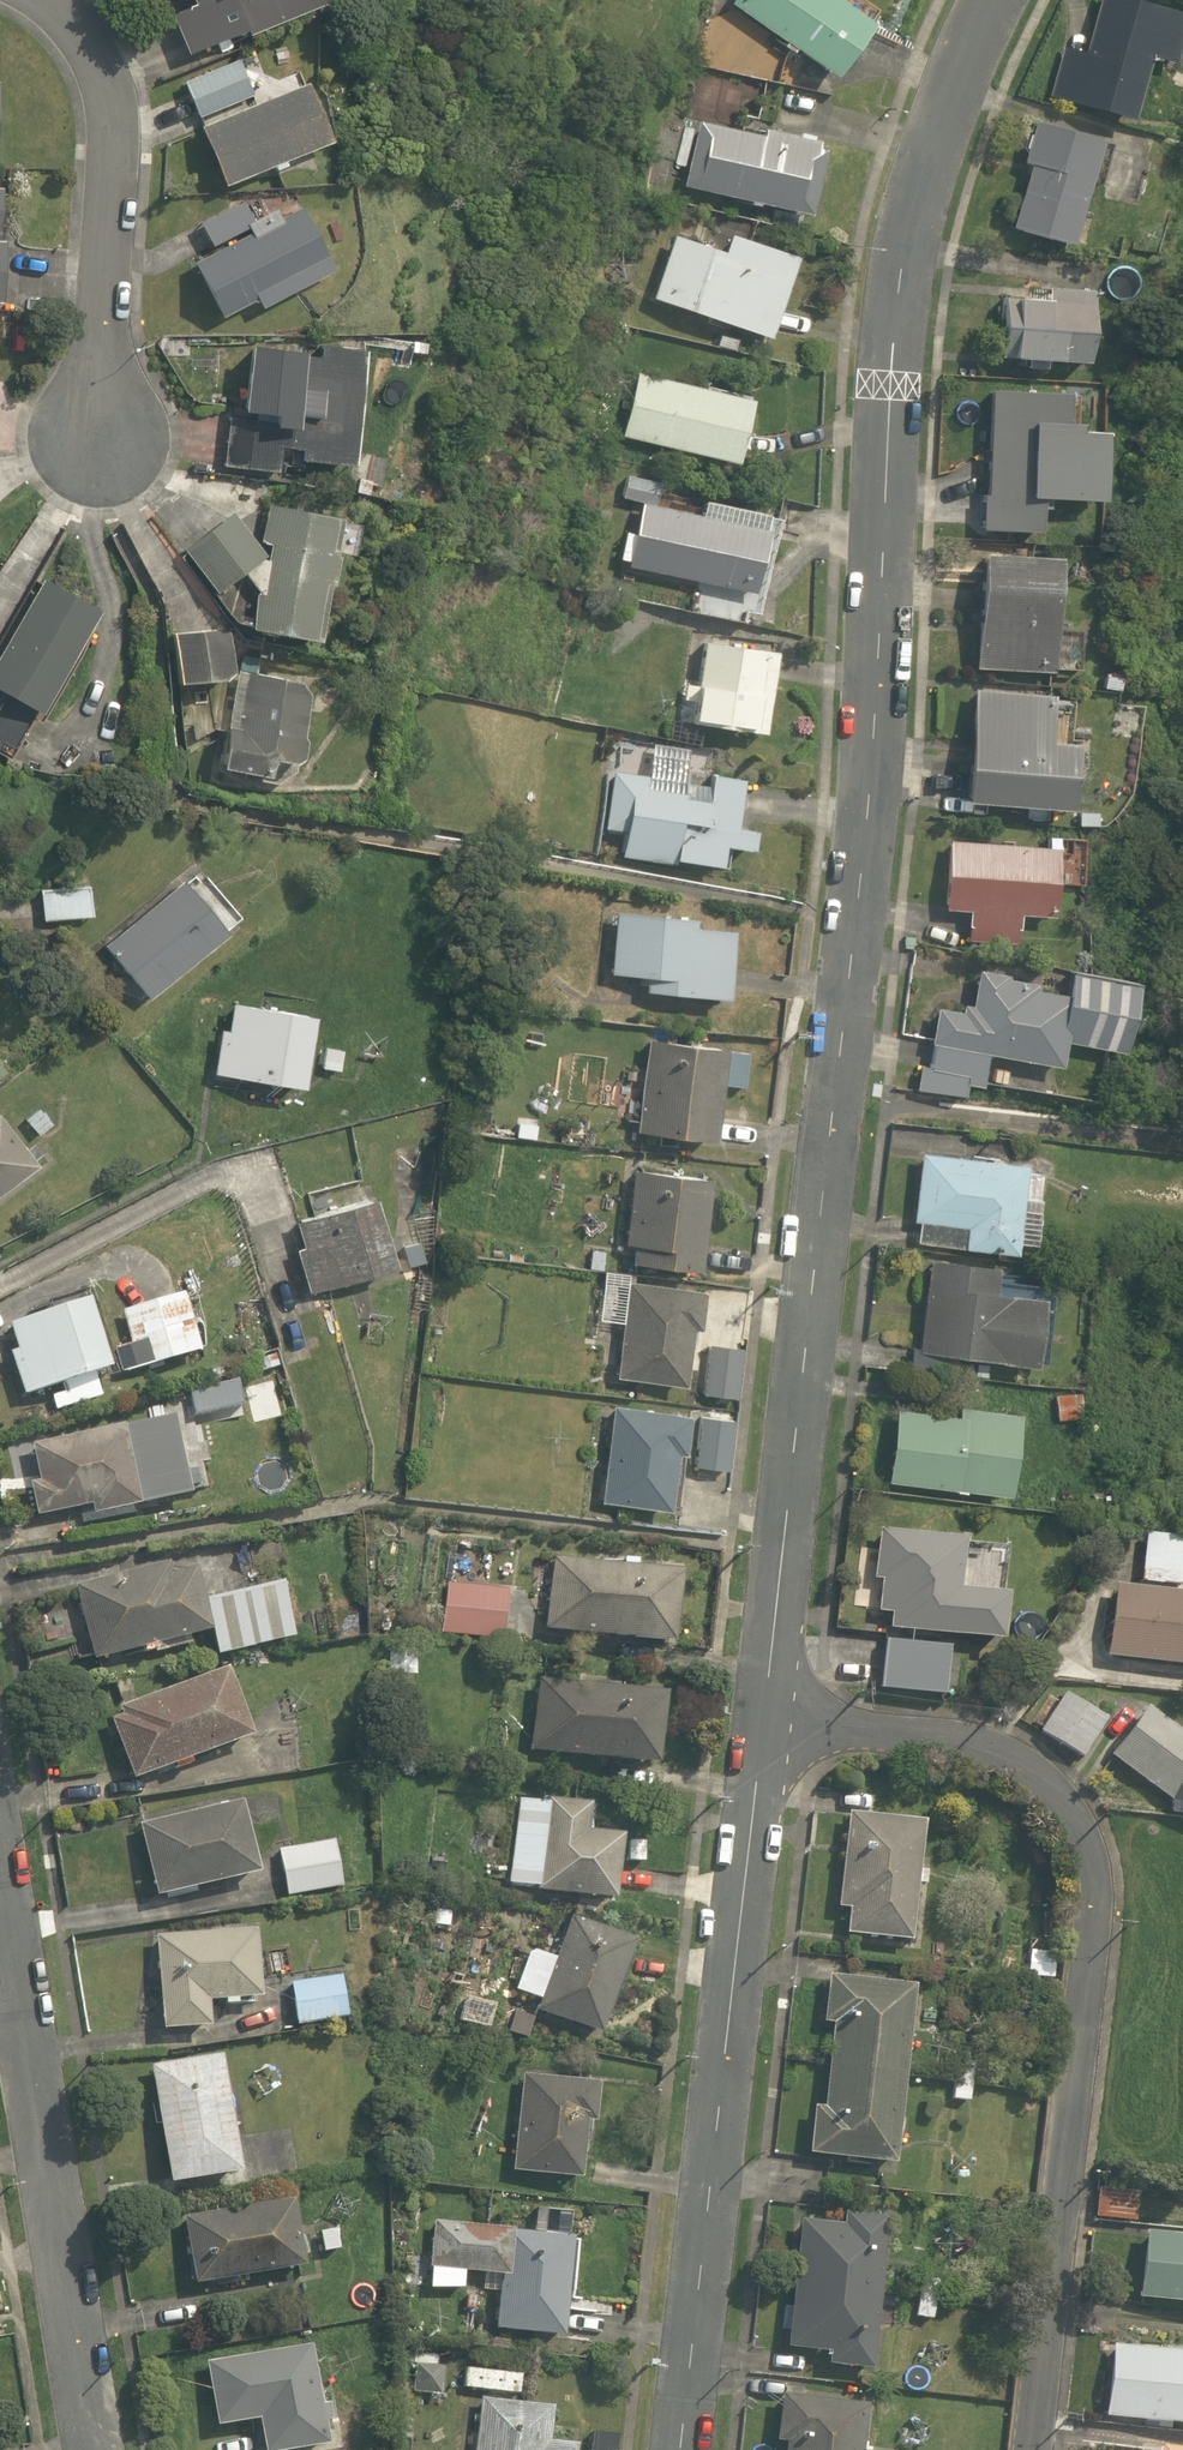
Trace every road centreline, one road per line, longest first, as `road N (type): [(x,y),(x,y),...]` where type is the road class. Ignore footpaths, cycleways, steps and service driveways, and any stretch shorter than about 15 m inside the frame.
road 1 (residential): [(1001,0),(976,54),(932,208),(895,407),(862,903),(768,1719)]
road 2 (residential): [(768,1719),(987,1749),(1056,1789),(1086,1839),(1096,1906),(1033,2449)]
road 3 (residential): [(768,1719),(684,2449)]
road 4 (residential): [(0,1929),(87,2449)]
road 5 (residential): [(70,0),(106,60),(115,167),(109,455)]

